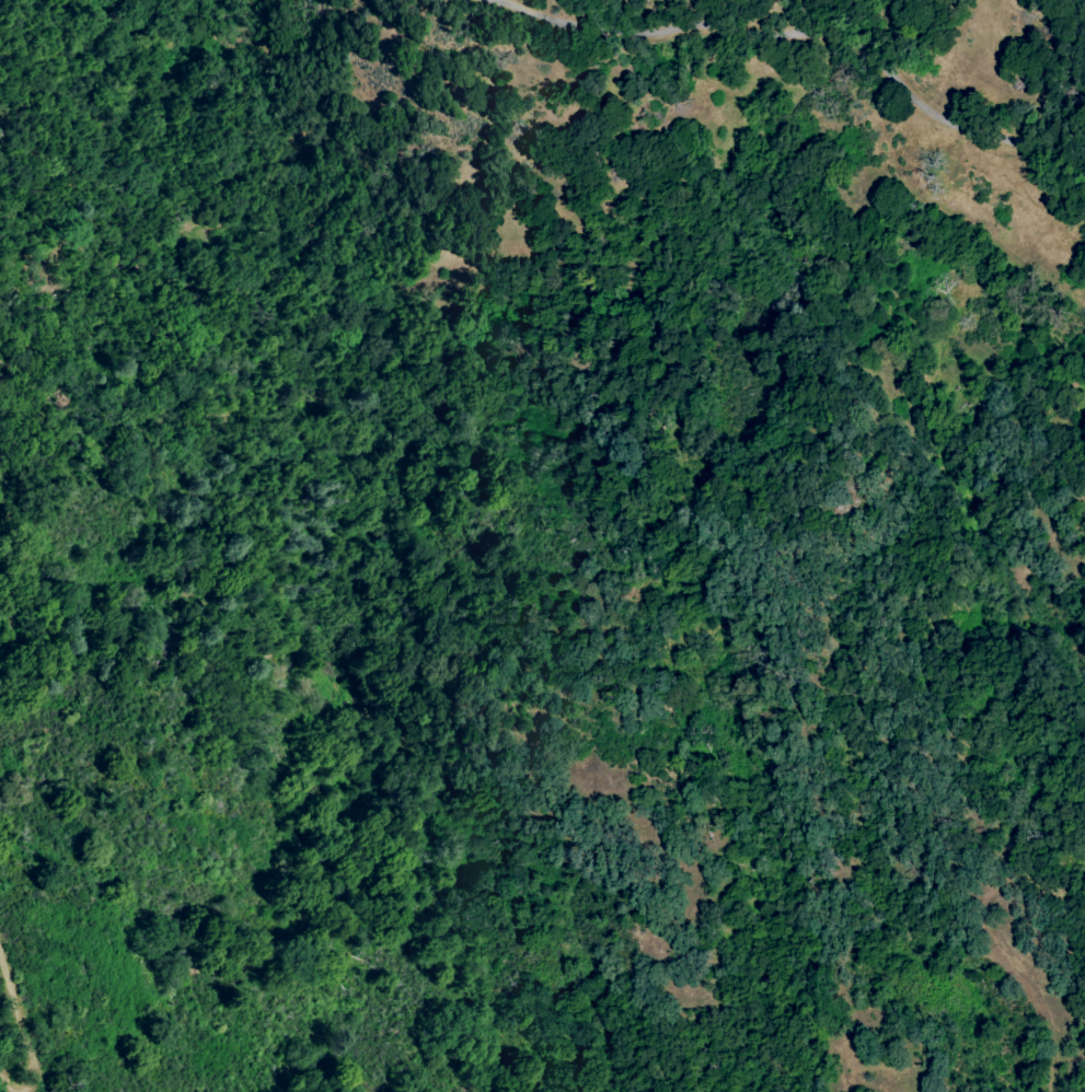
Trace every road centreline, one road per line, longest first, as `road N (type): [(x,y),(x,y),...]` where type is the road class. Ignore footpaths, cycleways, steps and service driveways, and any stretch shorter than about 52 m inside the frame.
road 1 (track): [(473,0),(647,40),(738,30),(803,34),(870,56),(905,95),(946,119),(1006,123),(1050,140),(1084,171)]
road 2 (track): [(0,953),(35,1067),(32,1091),(14,1091),(0,1072)]

